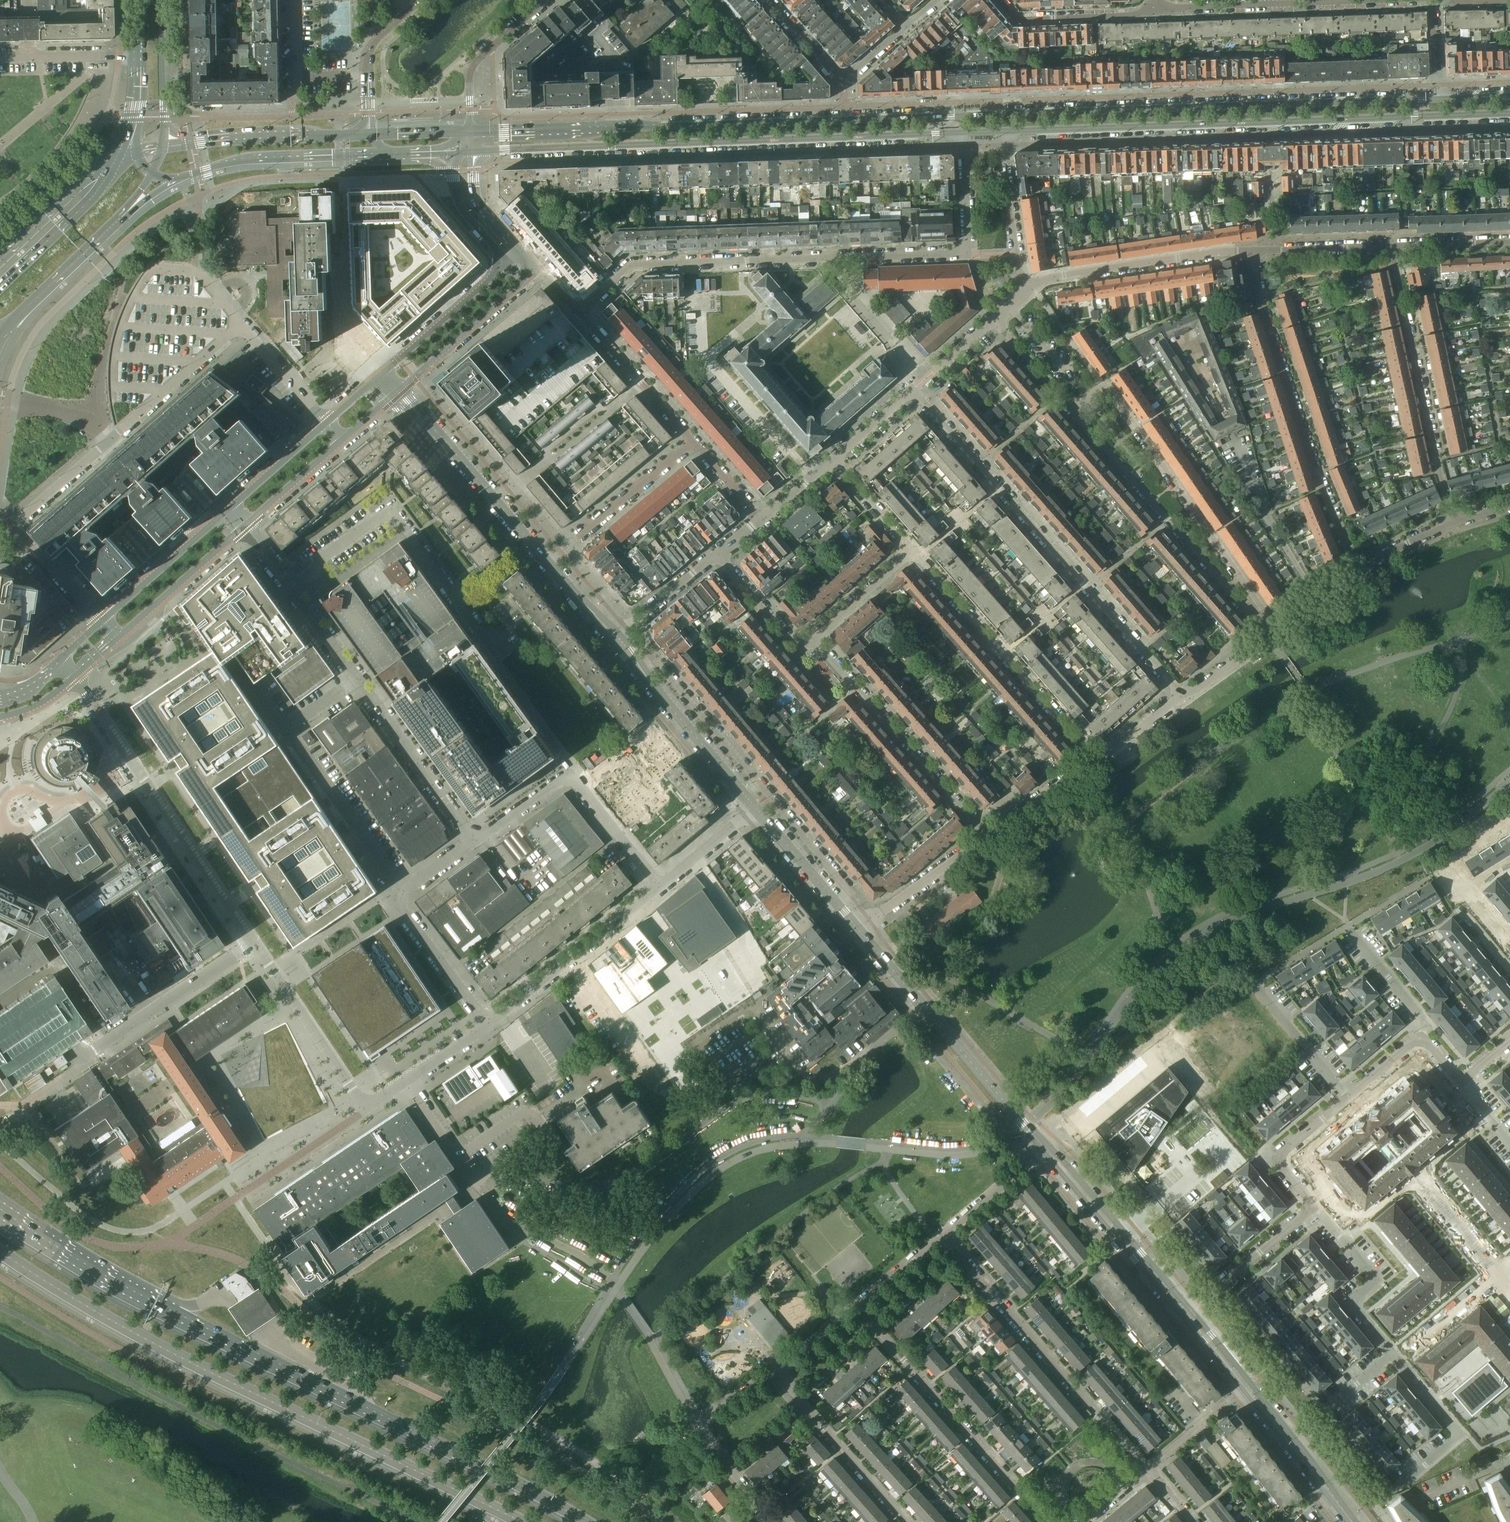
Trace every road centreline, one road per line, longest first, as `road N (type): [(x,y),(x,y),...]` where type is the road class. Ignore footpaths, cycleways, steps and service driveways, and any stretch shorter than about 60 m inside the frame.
road 1 (primary): [(1435,98),(471,131)]
road 2 (trunk): [(1,1253),(214,1375),(519,1521)]
road 3 (residential): [(833,459),(913,390),(1185,697)]
road 4 (residential): [(964,147),(968,252),(634,264),(579,311)]
road 5 (primary): [(1001,133),(1509,113)]
road 6 (primary): [(472,151),(963,134)]
road 7 (residential): [(102,621),(17,531),(21,517),(240,325)]
road 8 (residential): [(845,913),(847,889),(659,664),(628,655)]
road 9 (residential): [(1357,568),(1262,305),(1255,251)]
road 10 (residential): [(253,942),(74,676)]
road 11 (residential): [(1147,1469),(942,1236)]
road 12 (residential): [(1278,626),(1111,392),(1090,398)]
road 13 (residential): [(493,646),(390,508),(288,582)]
road 14 (residential): [(1074,411),(1266,636)]
road 15 (residential): [(1044,1150),(859,929)]
road 16 (residential): [(855,1306),(1046,1521)]
road 17 (trunk): [(582,1521),(329,1395)]
road 18 (residential): [(1391,245),(1451,521)]
road 19 (residential): [(403,890),(288,729),(356,679)]
road 20 (residential): [(1095,761),(910,554)]
road 21 (residential): [(808,644),(987,836)]
road 22 (residential): [(44,1090),(253,942)]
road 23 (residential): [(1255,251),(1024,284)]
road 24 (residential): [(547,565),(394,394)]
road 25 (residential): [(1156,7),(1378,0)]
road 26 (residential): [(487,1023),(657,887)]
road 27 (primary): [(175,184),(249,160),(388,155)]
road 28 (residential): [(1186,1313),(1044,1150)]
road 29 (residential): [(474,841),(356,679)]
road 30 (residential): [(908,25),(843,84),(768,0)]
road 31 (residential): [(756,808),(628,655)]
road 32 (residential): [(907,1521),(775,1373)]
road 33 (residential): [(1313,1208),(1376,1279),(1350,1303),(1392,1353)]
road 34 (residential): [(694,442),(547,565)]
road 35 (trunk): [(329,1395),(160,1309)]
road 36 (residential): [(394,394),(537,271)]
road 37 (trunk): [(160,1309),(0,1215)]
road 38 (residential): [(1392,1353),(1457,1433),(1399,1488)]
road 39 (primary): [(371,134),(189,140)]
road 40 (residential): [(694,442),(579,311)]
road 41 (residential): [(232,507),(102,621)]
road 42 (residential): [(1353,1521),(1247,1387)]
road 43 (residential): [(118,637),(246,524)]
road 44 (primary): [(123,159),(0,273)]
road 45 (residential): [(504,265),(379,376)]
road 46 (residential): [(471,131),(470,67),(547,0)]
road 47 (residential): [(1186,1313),(1313,1208)]
road 48 (residential): [(1001,0),(1022,20),(1156,7)]
road 49 (residential): [(987,836),(859,929)]
road 50 (residential): [(393,898),(487,1023)]
road 51 (residential): [(1313,1208),(1278,1164),(1281,1152),(1349,1098)]
road 52 (residential): [(364,1107),(278,978)]
road 53 (residential): [(731,1473),(696,1423),(775,1373)]
road 54 (residential): [(1024,284),(1001,133)]
road 55 (primary): [(5,331),(113,230)]
road 56 (residential): [(1254,986),(1349,1098)]
road 57 (residential): [(657,887),(571,773)]
road 58 (residential): [(278,978),(393,898)]
road 59 (residential): [(485,1195),(405,1080)]
road 60 (residential): [(845,913),(756,808)]
road 61 (residential): [(1391,245),(1255,251)]
road 62 (residential): [(808,644),(910,554)]
road 63 (residential): [(613,640),(718,554)]
road 64 (residential): [(1349,929),(1423,1021),(1422,1037)]
road 65 (residential): [(718,554),(790,642),(808,644)]
road 66 (residential): [(1095,761),(987,836)]
road 67 (residential): [(240,325),(326,424)]
road 68 (residential): [(1392,1353),(1496,1274)]
road 69 (residential): [(1147,1469),(1247,1387)]
road 70 (residential): [(452,153),(463,213),(504,265)]
road 71 (residential): [(246,524),(342,441)]
road 72 (residential): [(657,887),(756,808)]
road 73 (residential): [(326,424),(232,507)]
road 74 (residential): [(910,554),(833,459)]
road 75 (residential): [(1090,398),(1009,307)]
road 76 (residential): [(994,320),(1074,411)]
road 77 (residential): [(942,1236),(1035,1159)]

